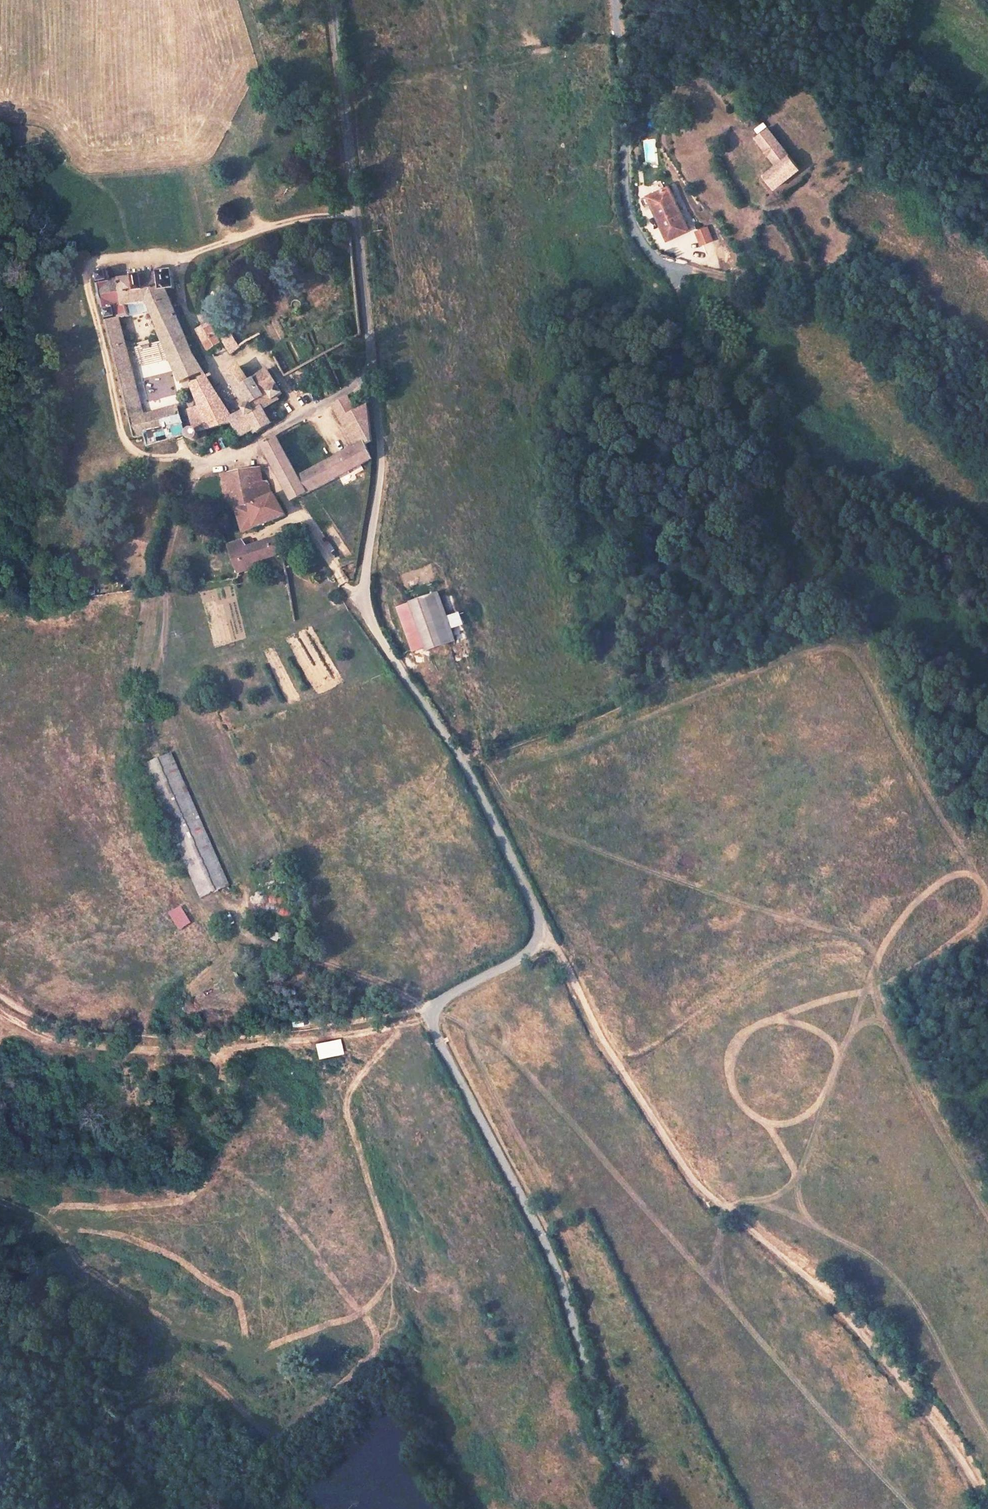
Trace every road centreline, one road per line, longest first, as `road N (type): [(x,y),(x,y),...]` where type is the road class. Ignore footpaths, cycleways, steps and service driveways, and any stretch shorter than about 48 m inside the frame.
road 1 (track): [(465,767),(620,709),(688,657),(735,589),(745,457),(675,273),(811,292),(807,261),(775,197)]
road 2 (track): [(465,767),(538,926),(520,959),(442,999),(432,1029),(548,1255),(625,1472),(646,1508)]
road 3 (unclassified): [(331,0),(381,460),(363,602),(371,627),(465,767)]
road 4 (track): [(987,1508),(899,1376),(818,1286),(694,1182),(538,926)]
road 5 (track): [(433,1012),(254,1036),(143,1036),(47,1024),(0,994)]
road 6 (track): [(153,752),(149,700),(164,634),(166,566),(202,465)]
road 7 (residential): [(616,0),(626,198),(634,231),(675,273)]
road 8 (track): [(223,905),(255,942),(370,980),(423,1009)]
road 9 (track): [(818,335),(811,292),(876,248)]

